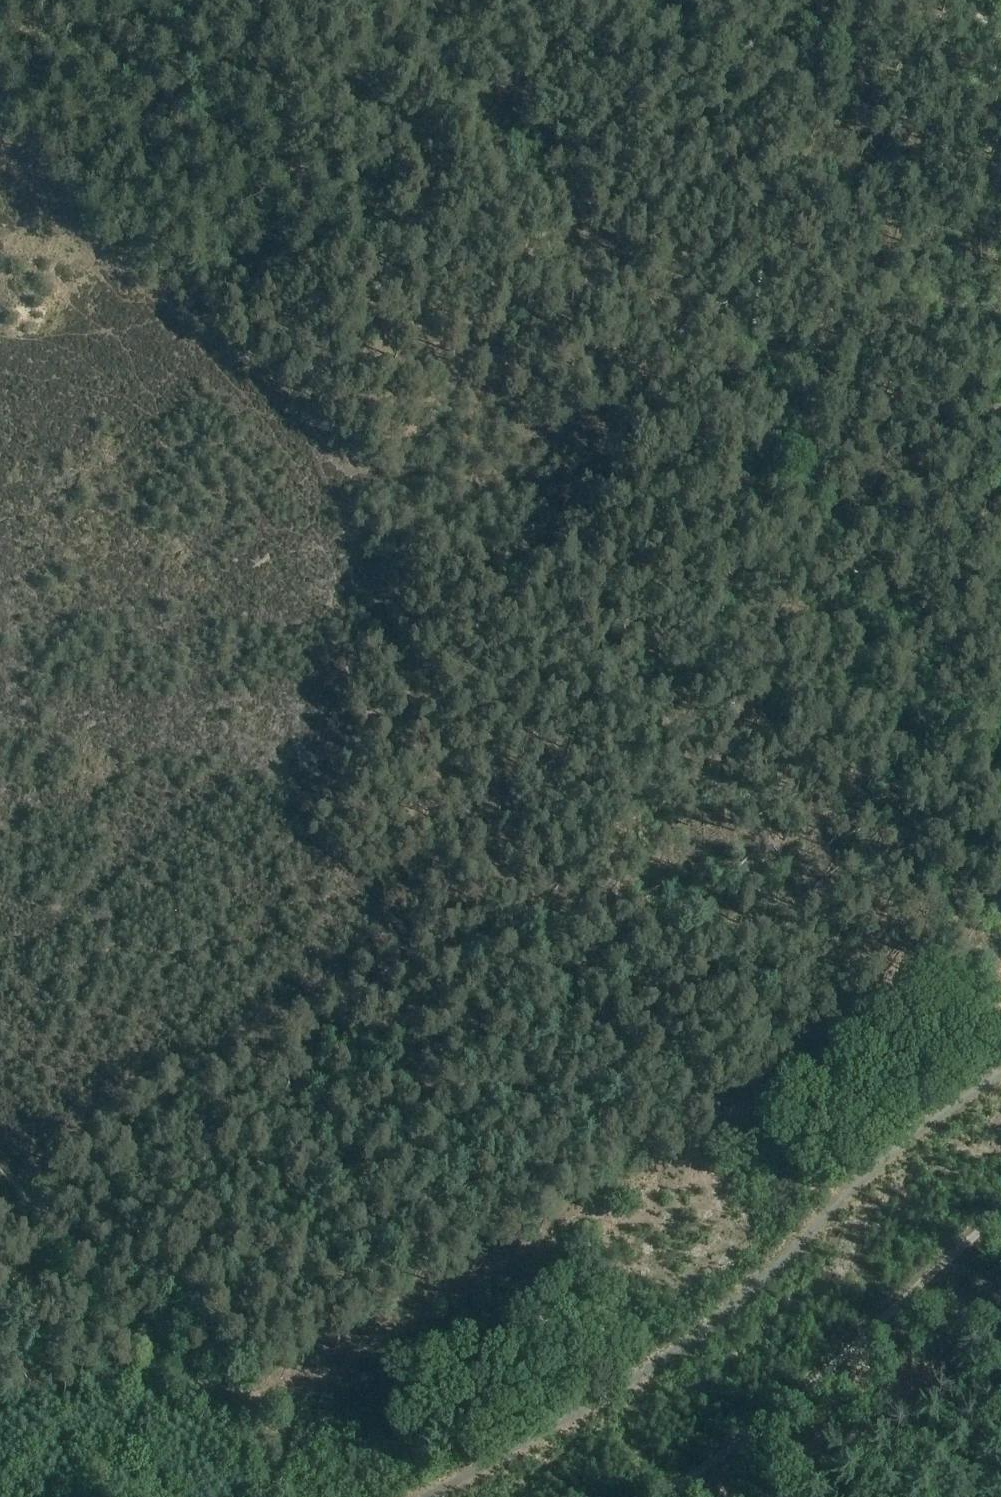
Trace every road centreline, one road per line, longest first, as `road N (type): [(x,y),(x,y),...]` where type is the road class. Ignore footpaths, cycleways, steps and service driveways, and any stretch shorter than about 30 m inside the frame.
road 1 (track): [(654,1496),(789,1403),(1000,1214)]
road 2 (track): [(0,1170),(293,1496)]

